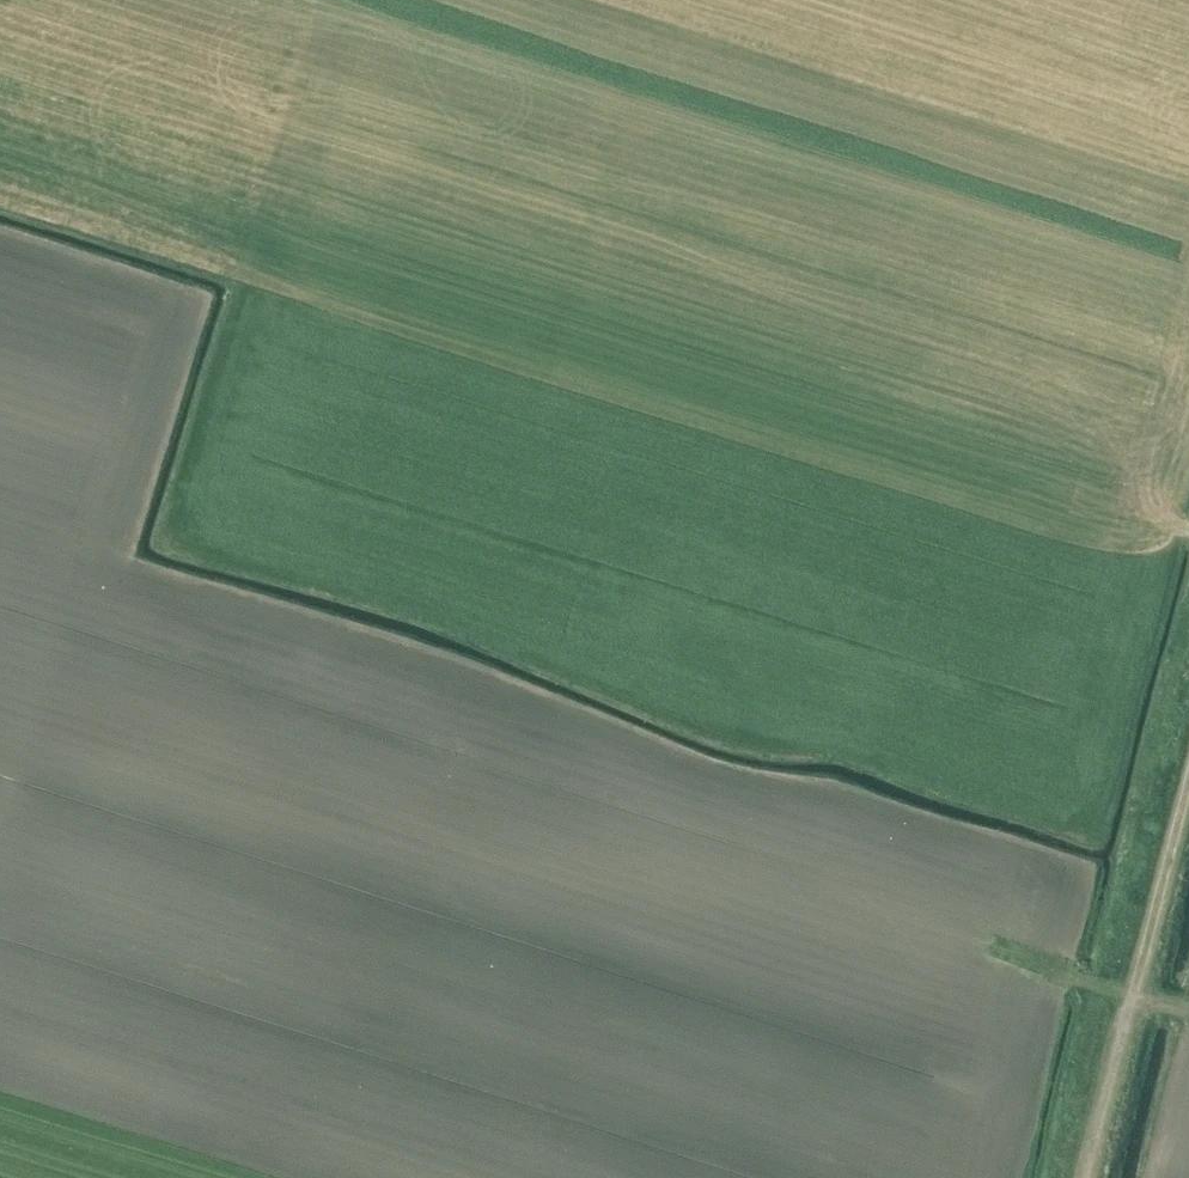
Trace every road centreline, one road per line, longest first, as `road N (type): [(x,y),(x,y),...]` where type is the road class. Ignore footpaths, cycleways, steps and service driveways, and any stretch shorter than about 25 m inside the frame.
road 1 (track): [(1088,1177),(1188,791)]

